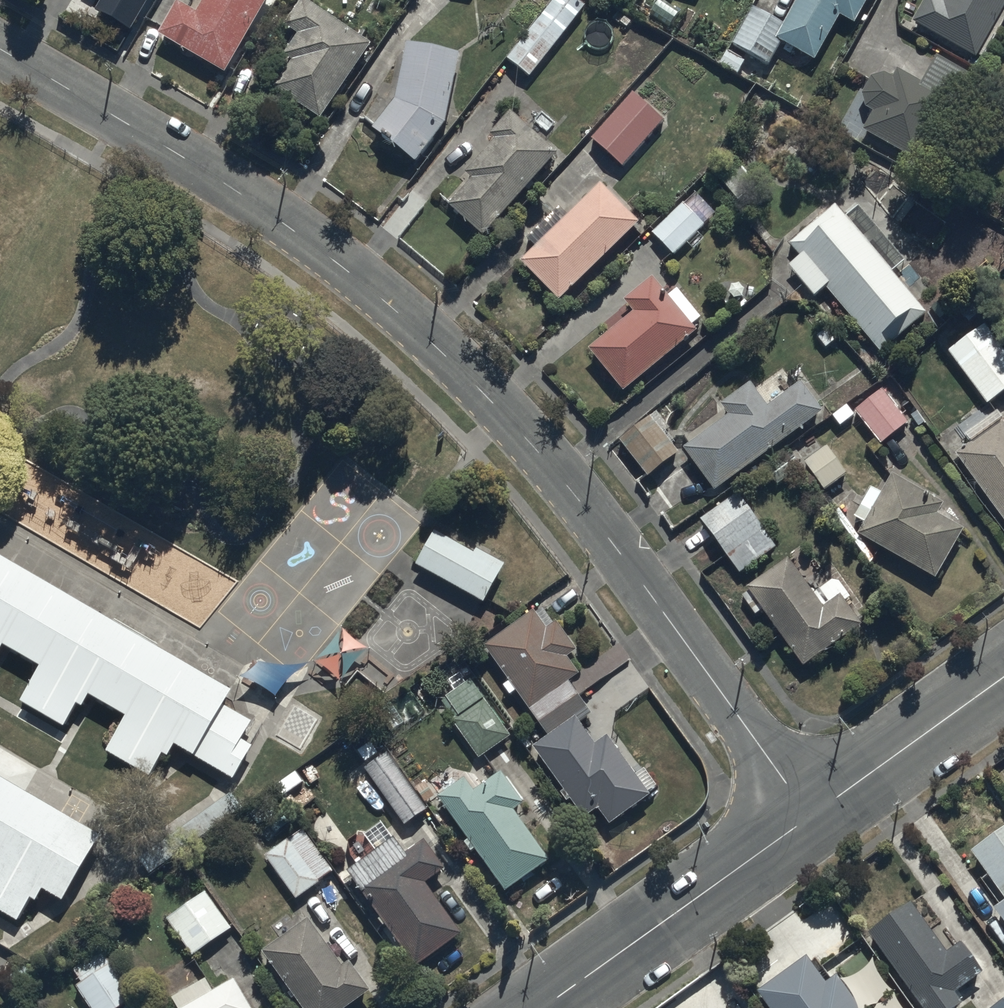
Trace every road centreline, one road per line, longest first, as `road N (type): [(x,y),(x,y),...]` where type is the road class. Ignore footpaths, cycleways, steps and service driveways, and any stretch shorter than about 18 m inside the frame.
road 1 (residential): [(0,51),(276,218),(429,341),(558,475),(810,817)]
road 2 (tertiary): [(543,1007),(810,817)]
road 3 (tertiary): [(810,817),(1003,677)]

